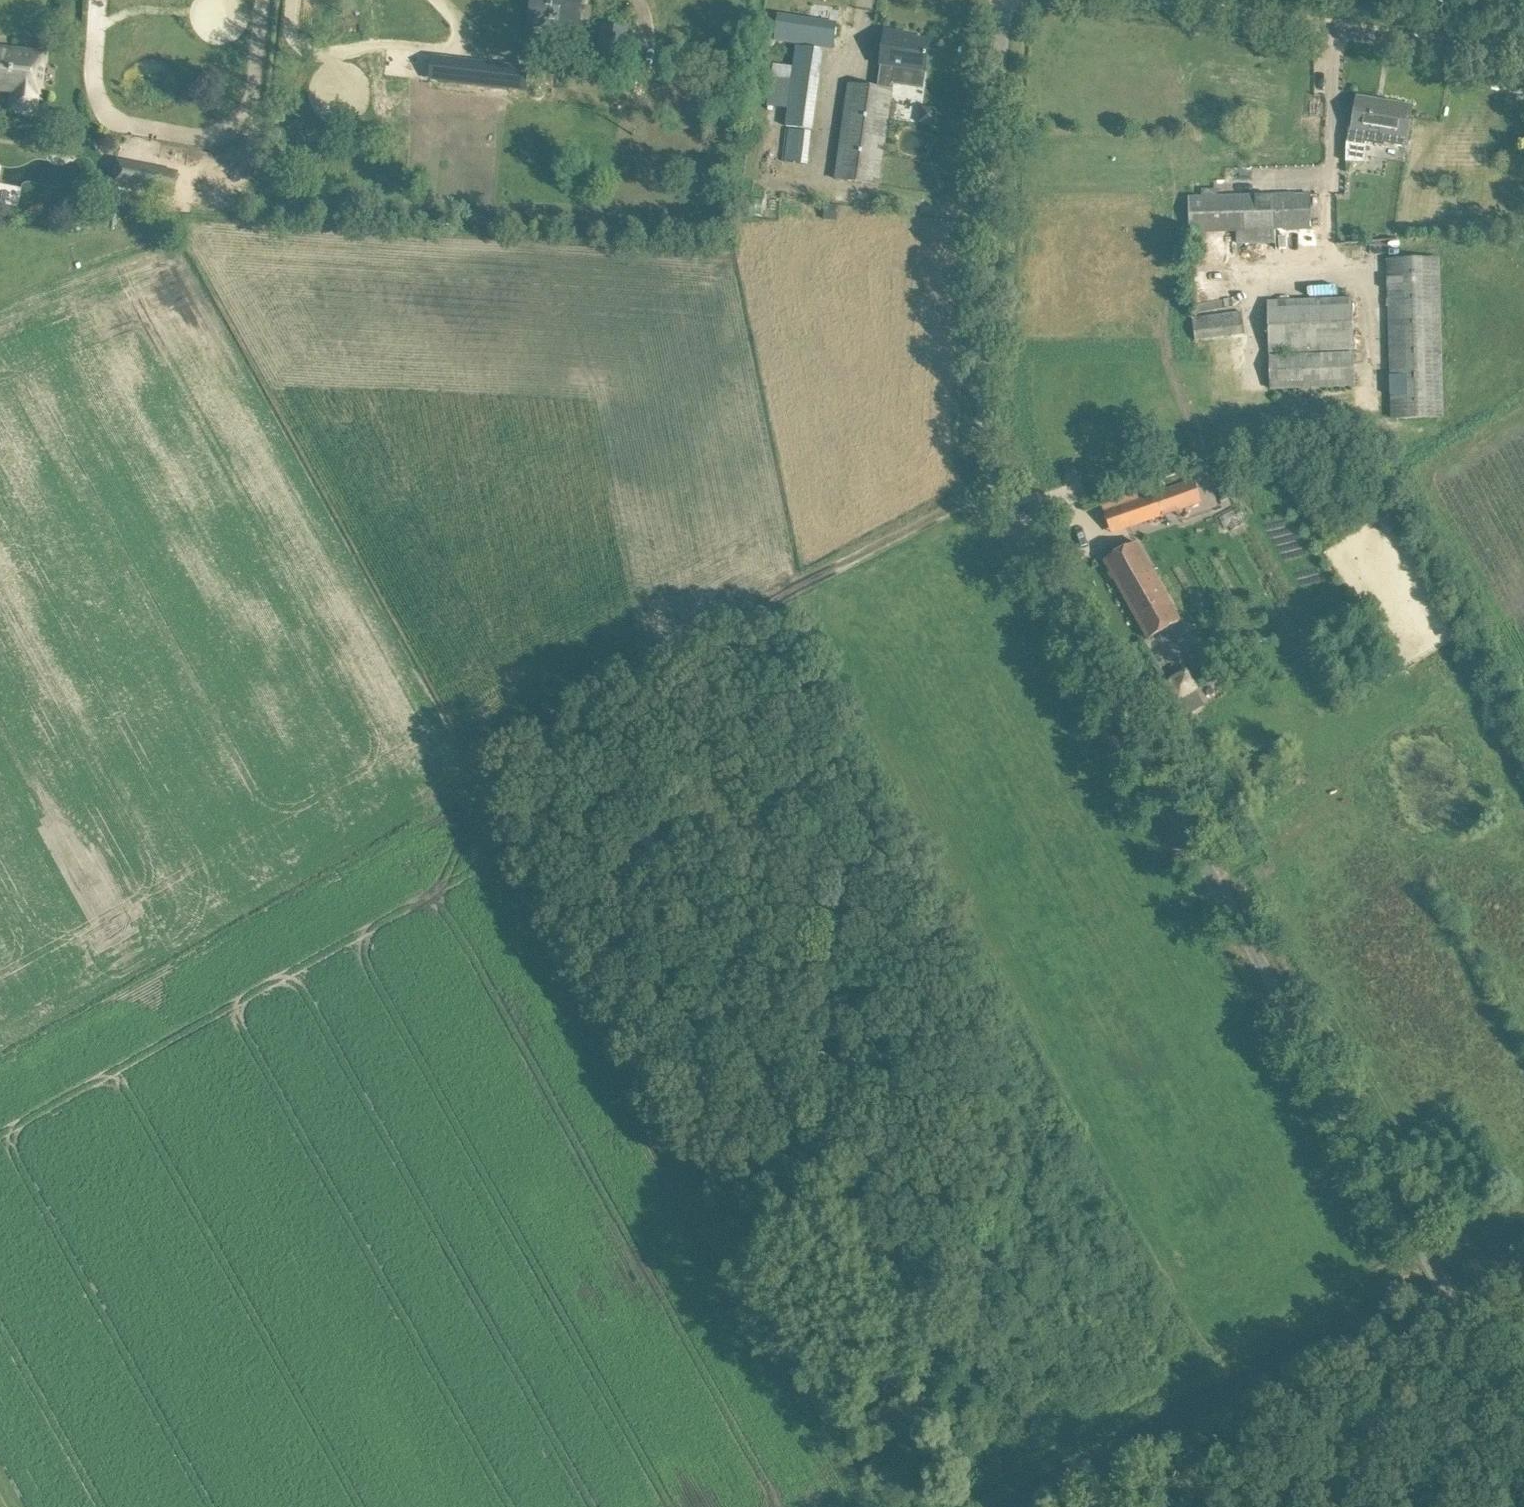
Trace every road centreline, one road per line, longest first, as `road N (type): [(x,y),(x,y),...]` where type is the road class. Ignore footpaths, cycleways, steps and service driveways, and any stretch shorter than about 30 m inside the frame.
road 1 (unclassified): [(1523,1430),(1123,727),(989,470),(981,373),(996,0)]
road 2 (unclassified): [(1156,0),(1523,59)]

